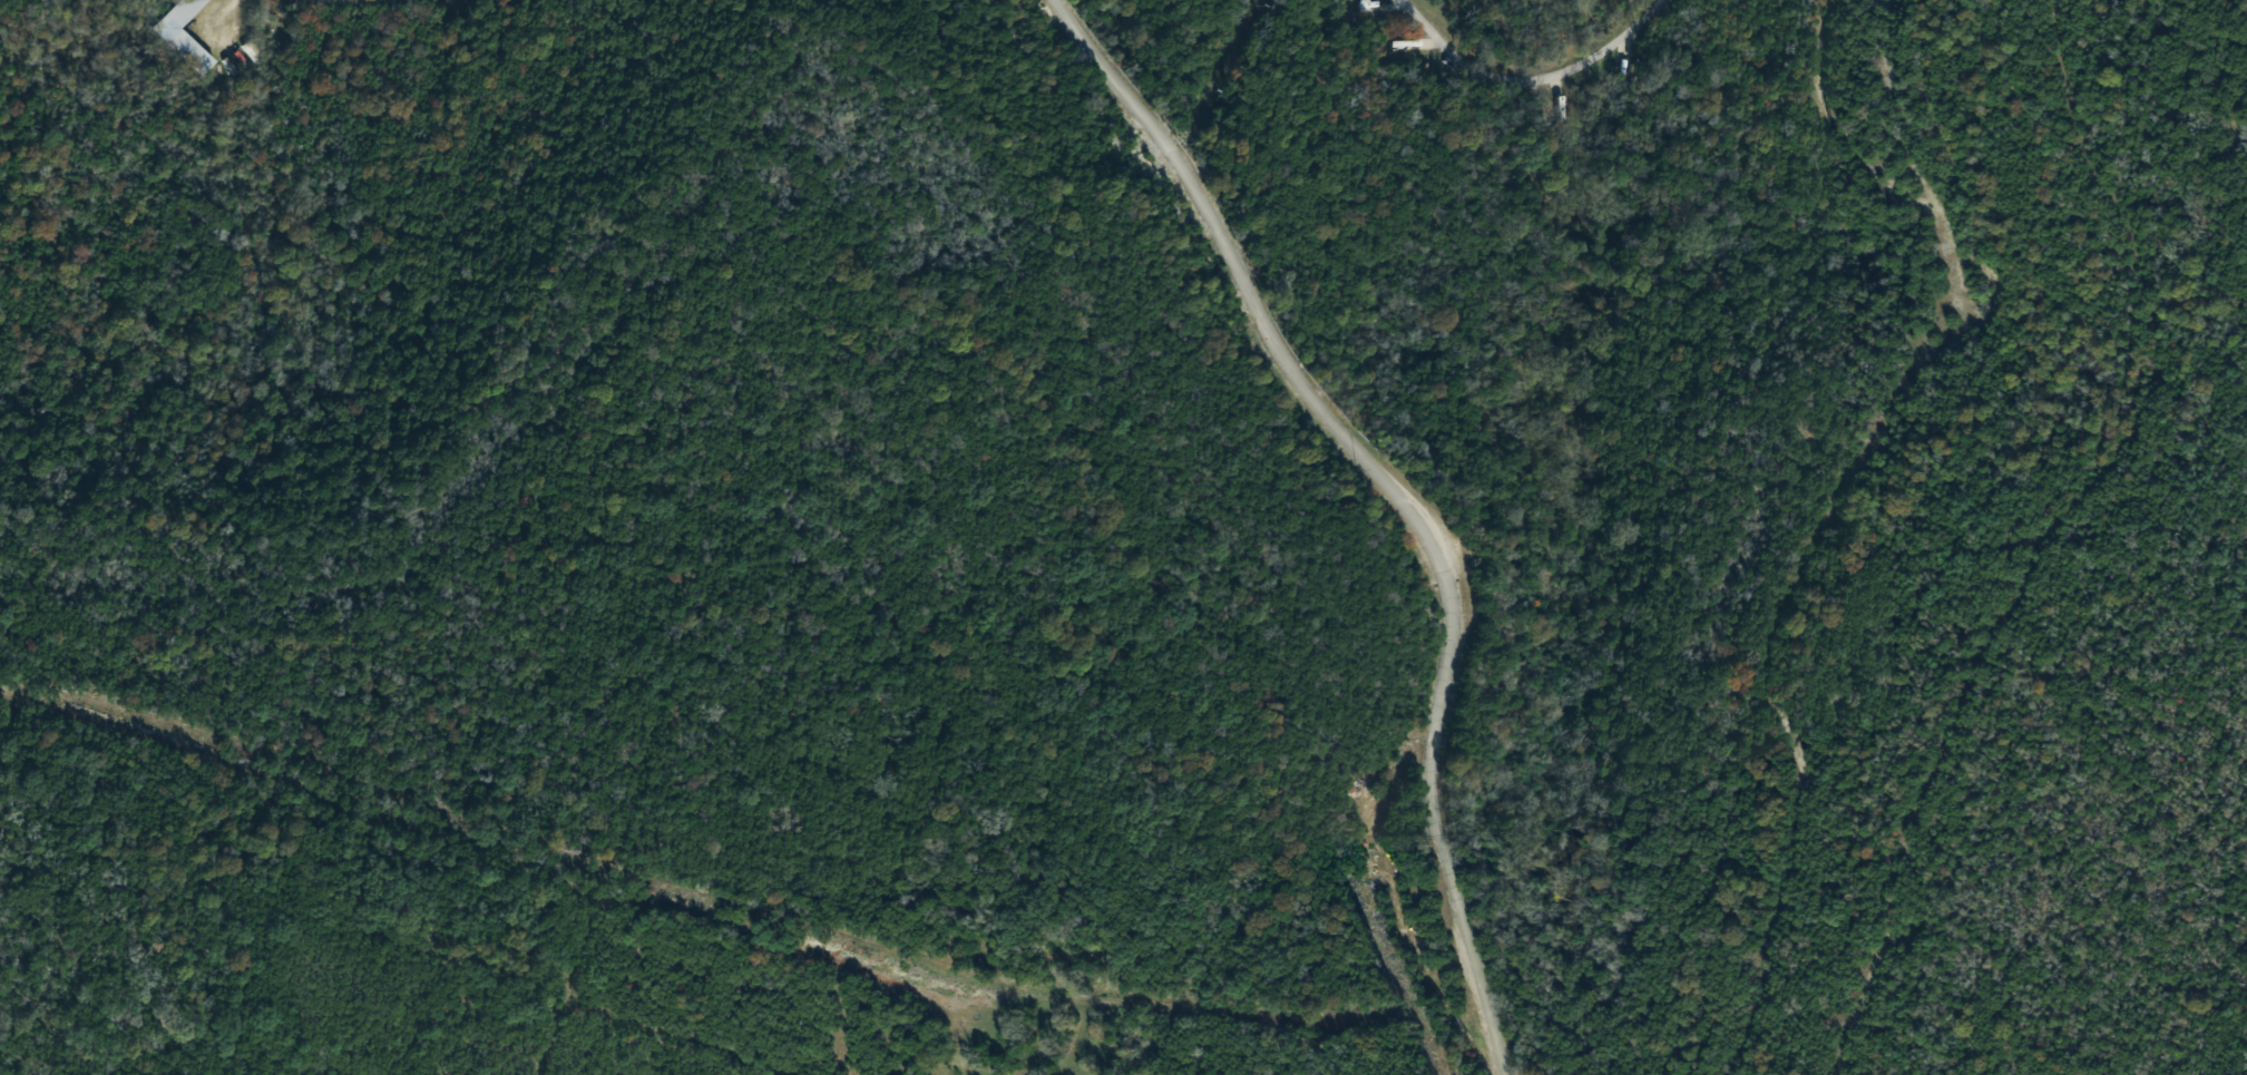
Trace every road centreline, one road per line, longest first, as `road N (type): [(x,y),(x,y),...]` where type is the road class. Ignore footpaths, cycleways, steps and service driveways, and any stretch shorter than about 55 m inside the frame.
road 1 (residential): [(1500,1074),(1442,859),(1434,784),(1435,716),(1455,613),(1447,565),(1423,519),(1280,354),(1199,194),(1075,29)]
road 2 (residential): [(1669,0),(1598,57),(1556,79),(1521,84),(1488,78),(1450,52),(1402,0)]

